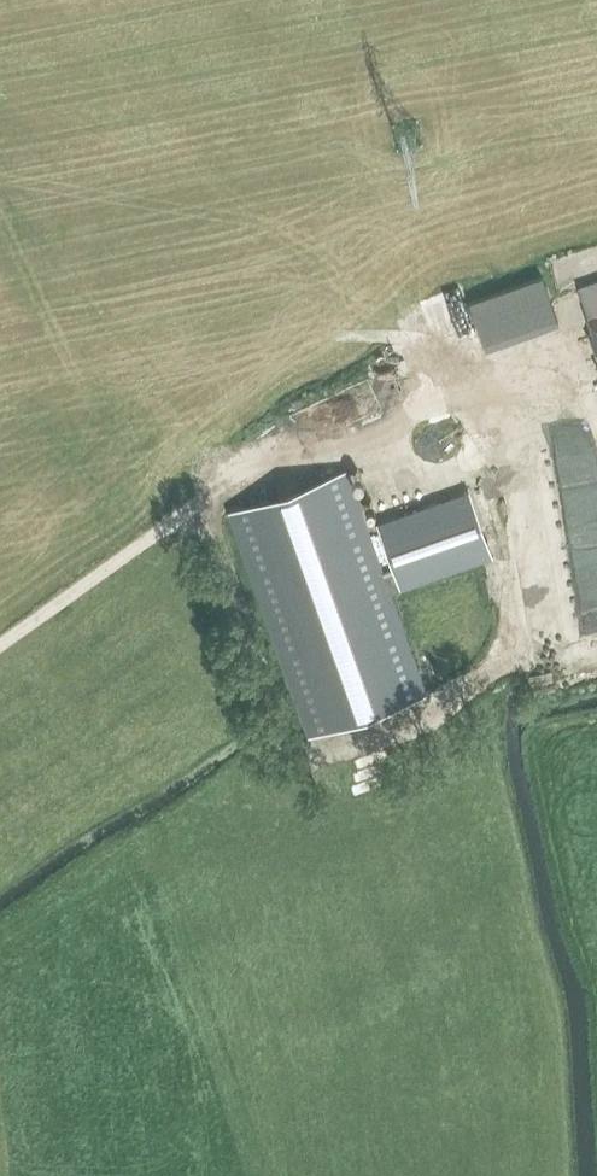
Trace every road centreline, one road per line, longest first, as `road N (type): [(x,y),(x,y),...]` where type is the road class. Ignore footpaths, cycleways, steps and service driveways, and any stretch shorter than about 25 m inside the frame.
road 1 (track): [(583,461),(543,405),(500,381),(452,382),(403,424),(253,476),(0,644)]
road 2 (track): [(209,504),(299,757),(383,727)]

